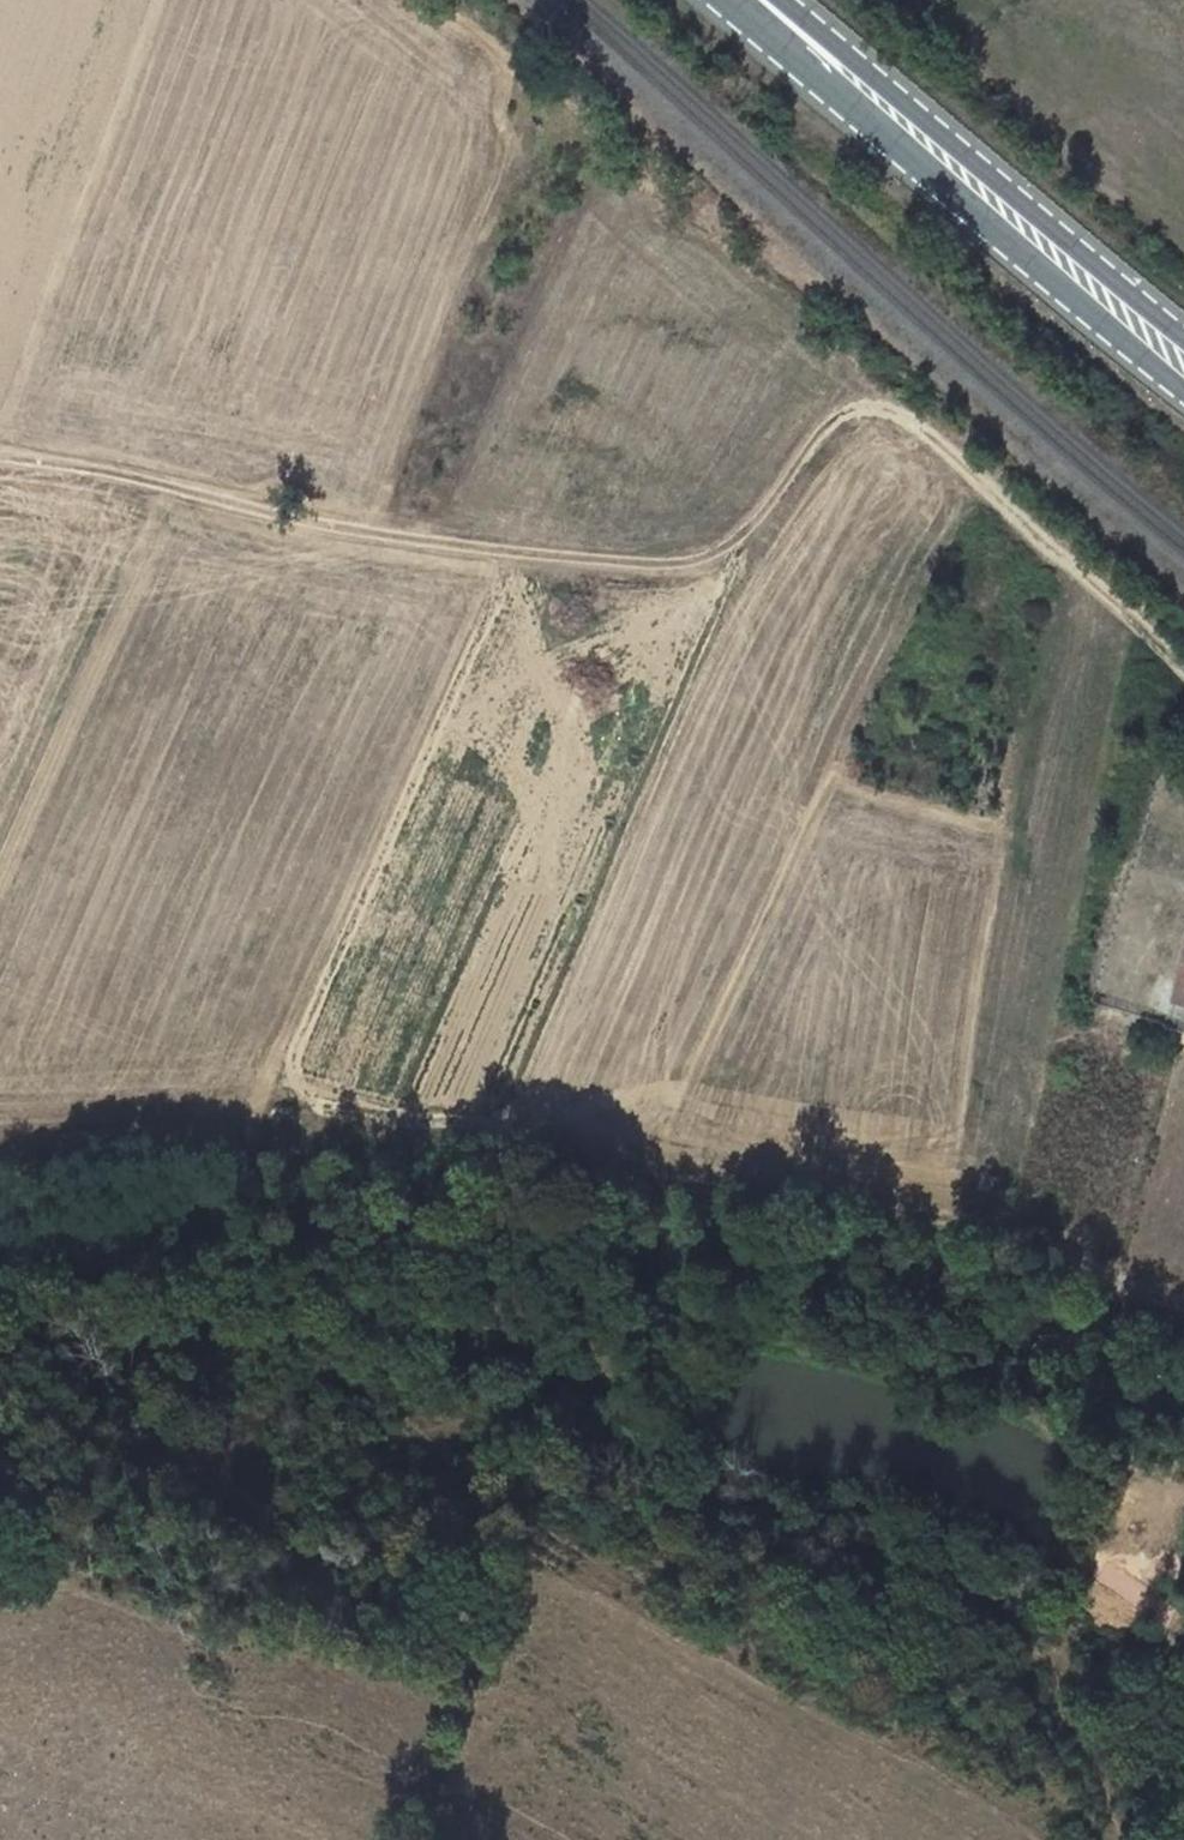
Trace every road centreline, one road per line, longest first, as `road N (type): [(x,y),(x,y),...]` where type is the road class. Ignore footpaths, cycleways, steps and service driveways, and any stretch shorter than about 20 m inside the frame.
road 1 (track): [(1183,669),(902,416),(869,399),(834,417),(724,557),(682,574),(600,576),(277,533),(0,455)]
road 2 (primary): [(970,178),(1183,387)]
road 3 (primary): [(761,0),(970,178)]
road 4 (primary): [(1183,339),(970,178)]

